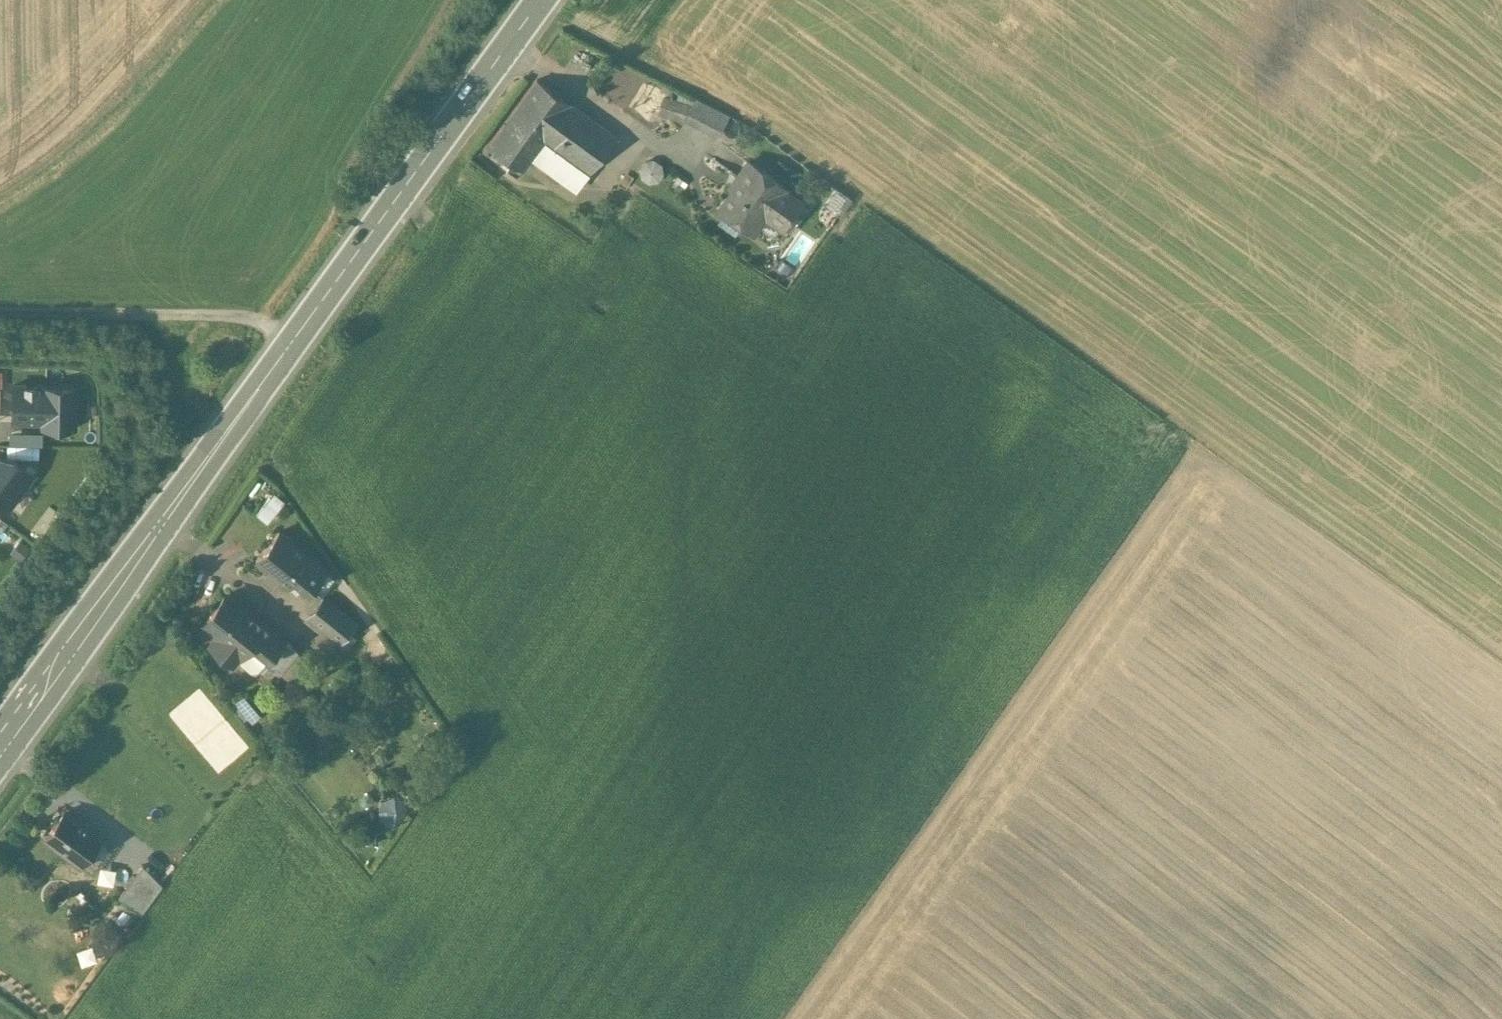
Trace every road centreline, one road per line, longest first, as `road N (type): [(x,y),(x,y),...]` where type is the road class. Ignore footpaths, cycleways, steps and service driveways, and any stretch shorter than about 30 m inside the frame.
road 1 (secondary): [(0,742),(539,0)]
road 2 (track): [(0,315),(212,315),(257,318),(296,334)]

